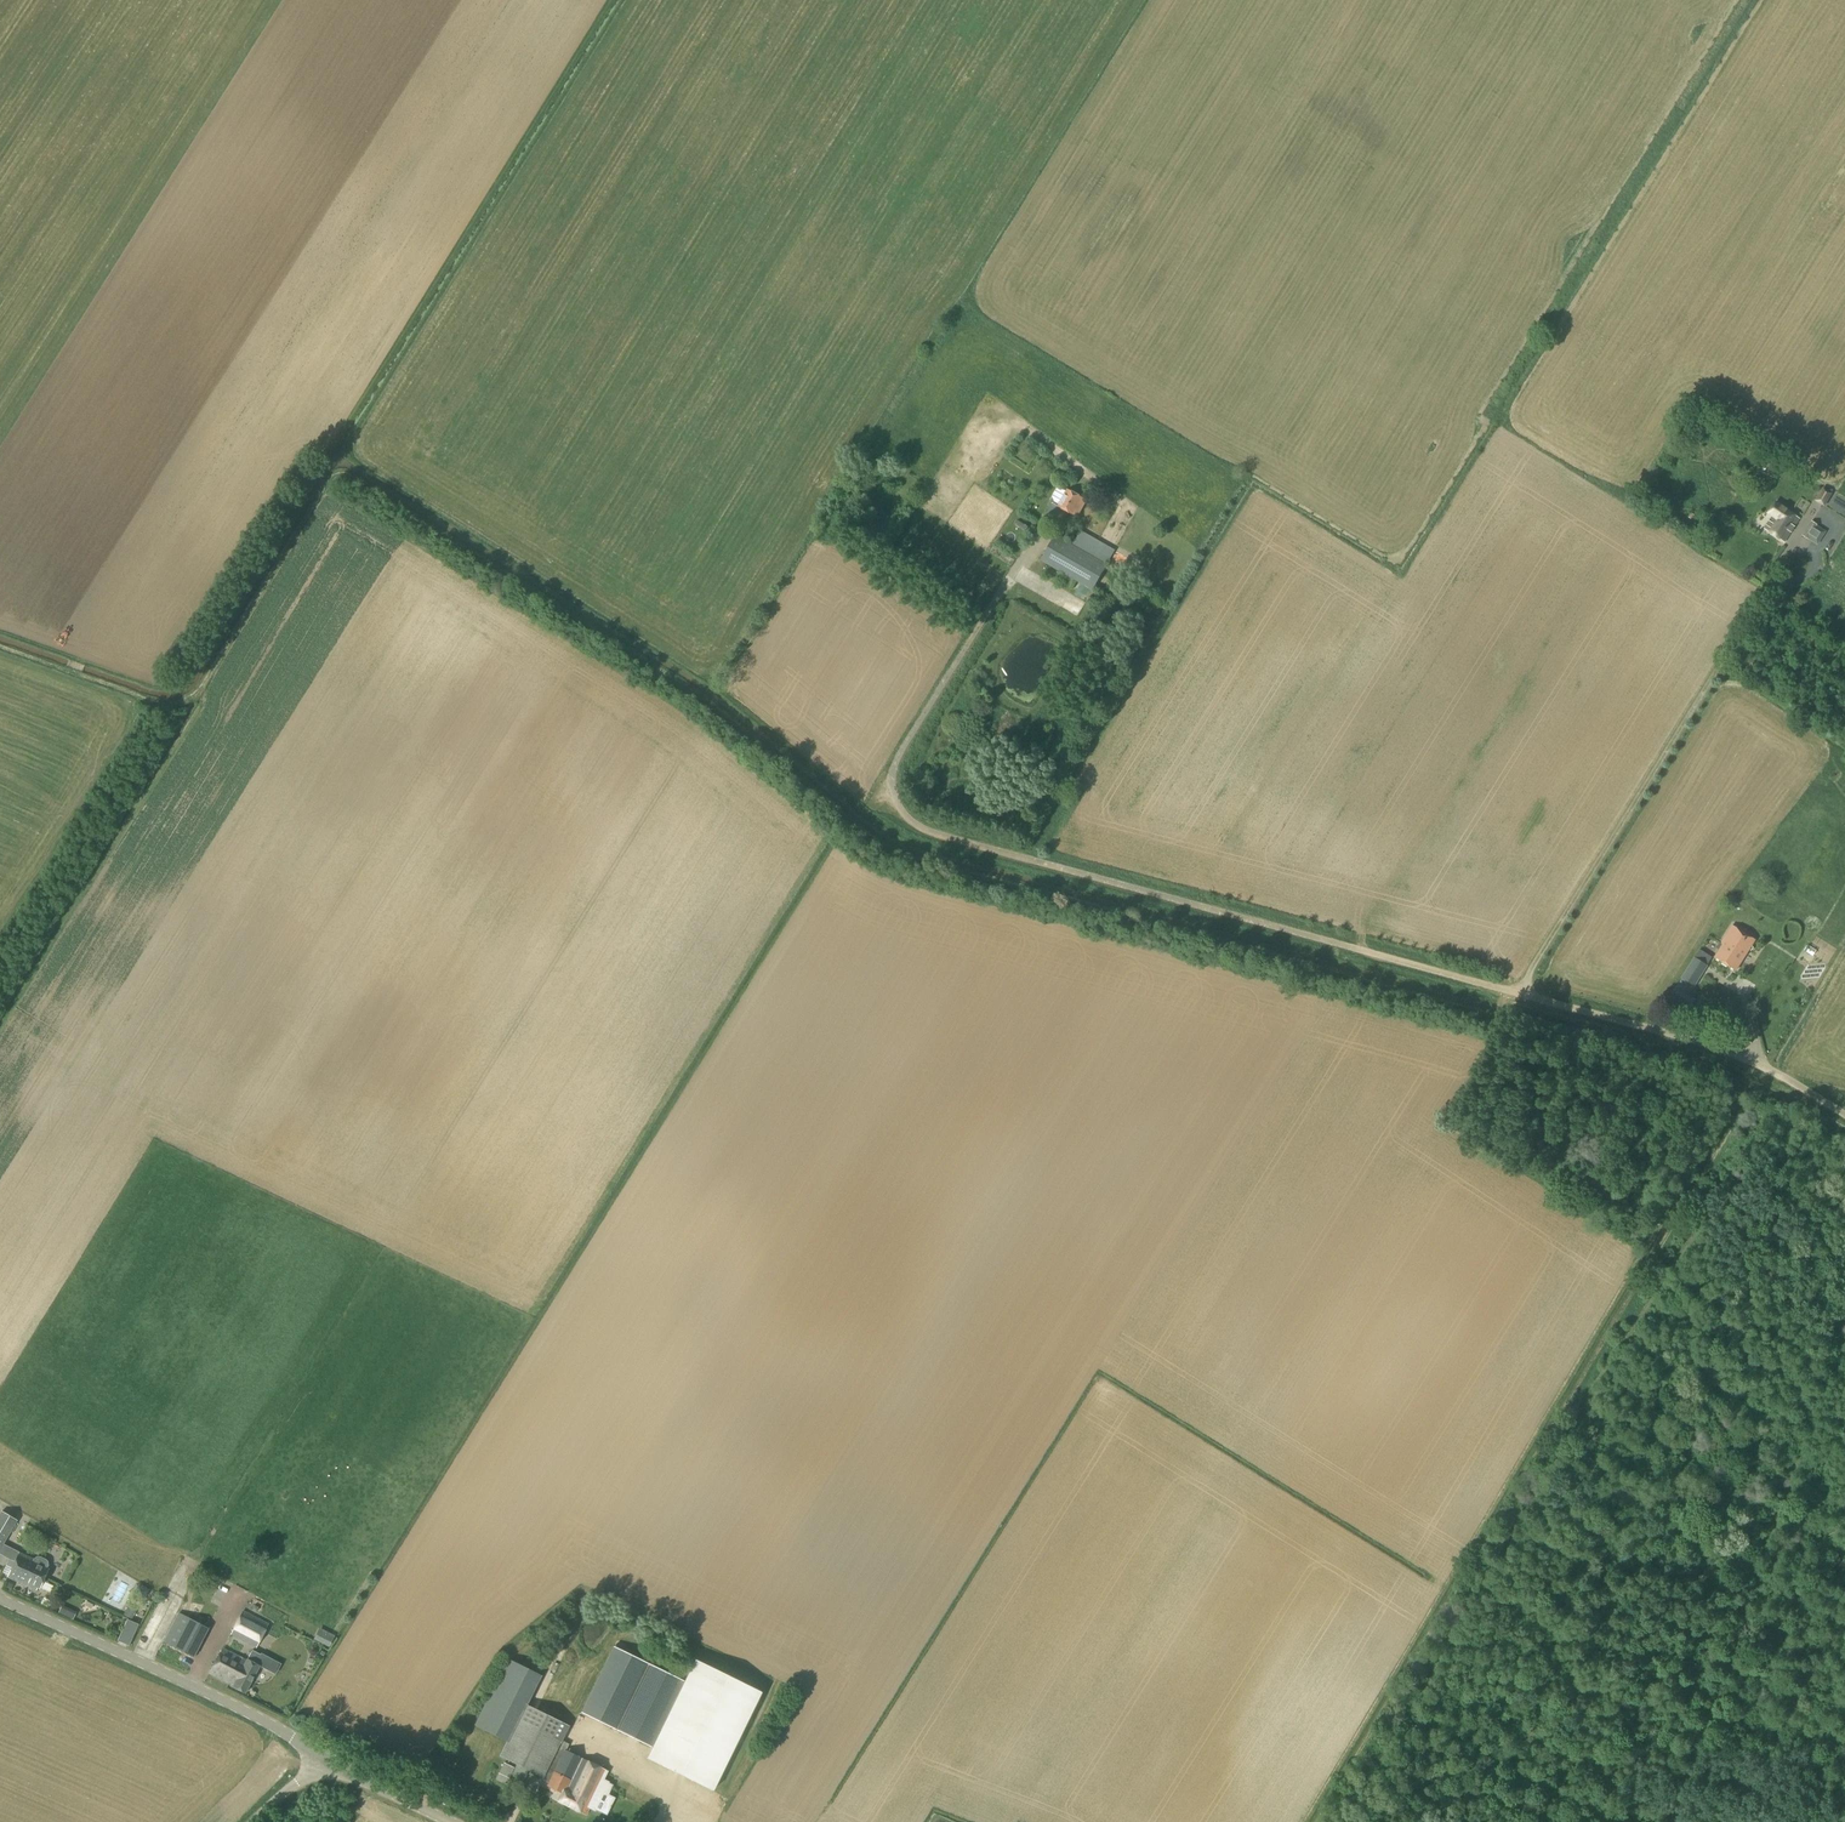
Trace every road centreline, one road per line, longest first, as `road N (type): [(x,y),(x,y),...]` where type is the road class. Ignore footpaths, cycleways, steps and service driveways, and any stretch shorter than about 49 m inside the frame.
road 1 (tertiary): [(326,1758),(236,1706),(0,1603)]
road 2 (tertiary): [(450,1821),(326,1758)]

